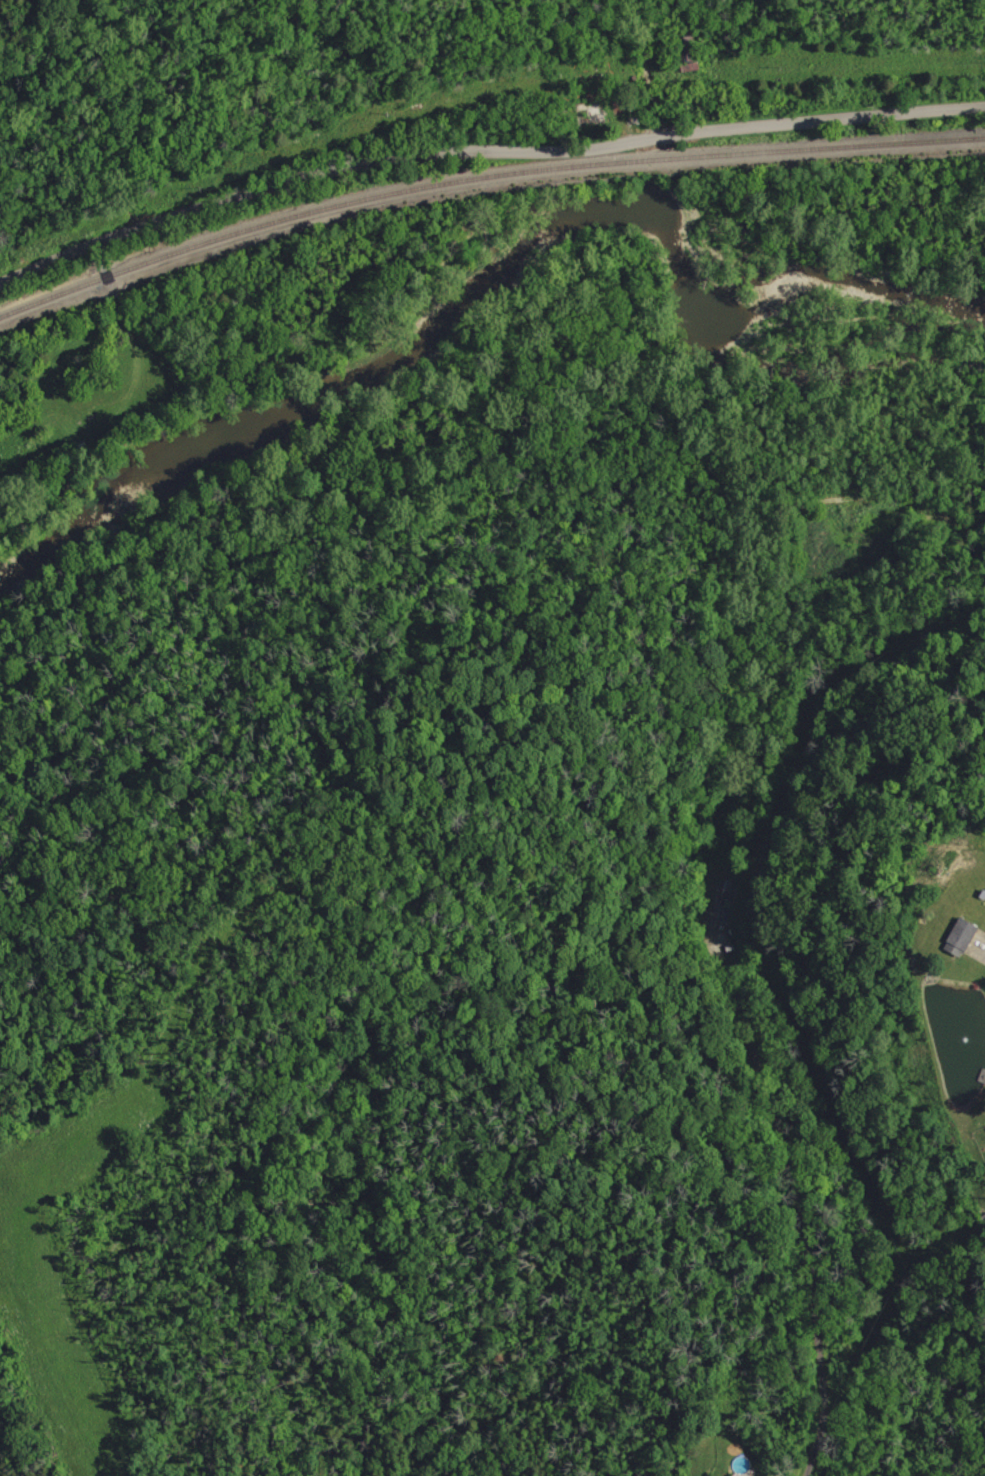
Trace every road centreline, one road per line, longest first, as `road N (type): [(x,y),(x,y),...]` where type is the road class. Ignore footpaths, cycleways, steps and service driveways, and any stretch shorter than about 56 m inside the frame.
road 1 (residential): [(0,289),(225,203),(393,159),(588,158),(622,145),(984,128)]

